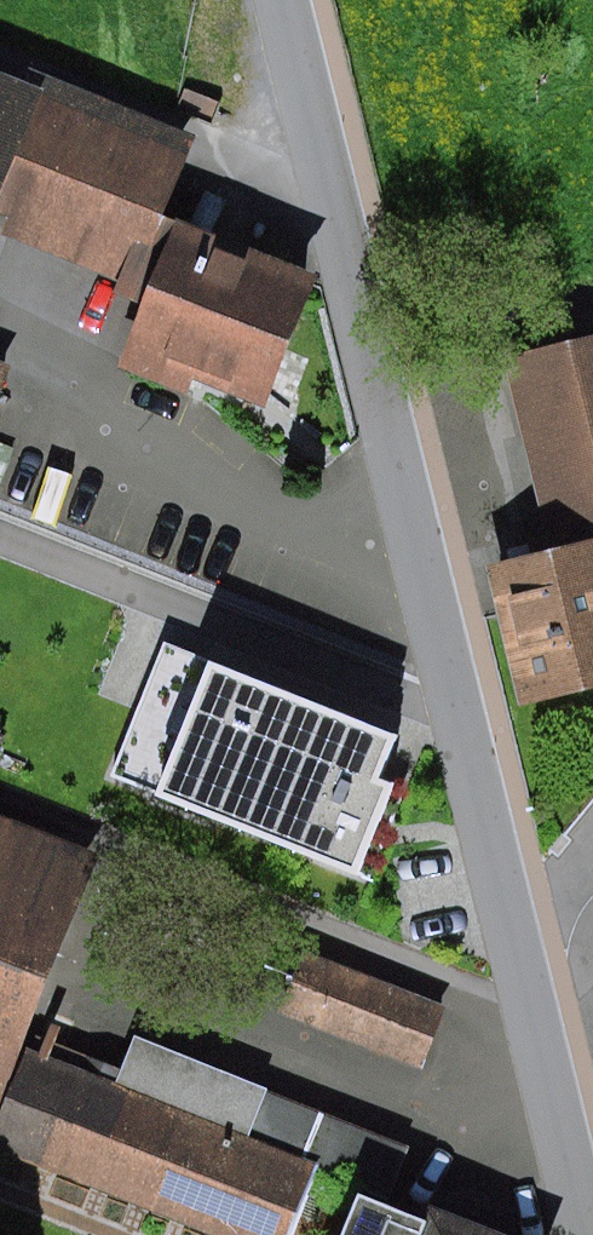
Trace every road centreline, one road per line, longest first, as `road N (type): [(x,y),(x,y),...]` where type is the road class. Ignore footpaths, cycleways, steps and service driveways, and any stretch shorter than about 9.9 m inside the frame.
road 1 (residential): [(585,1234),(281,0)]

